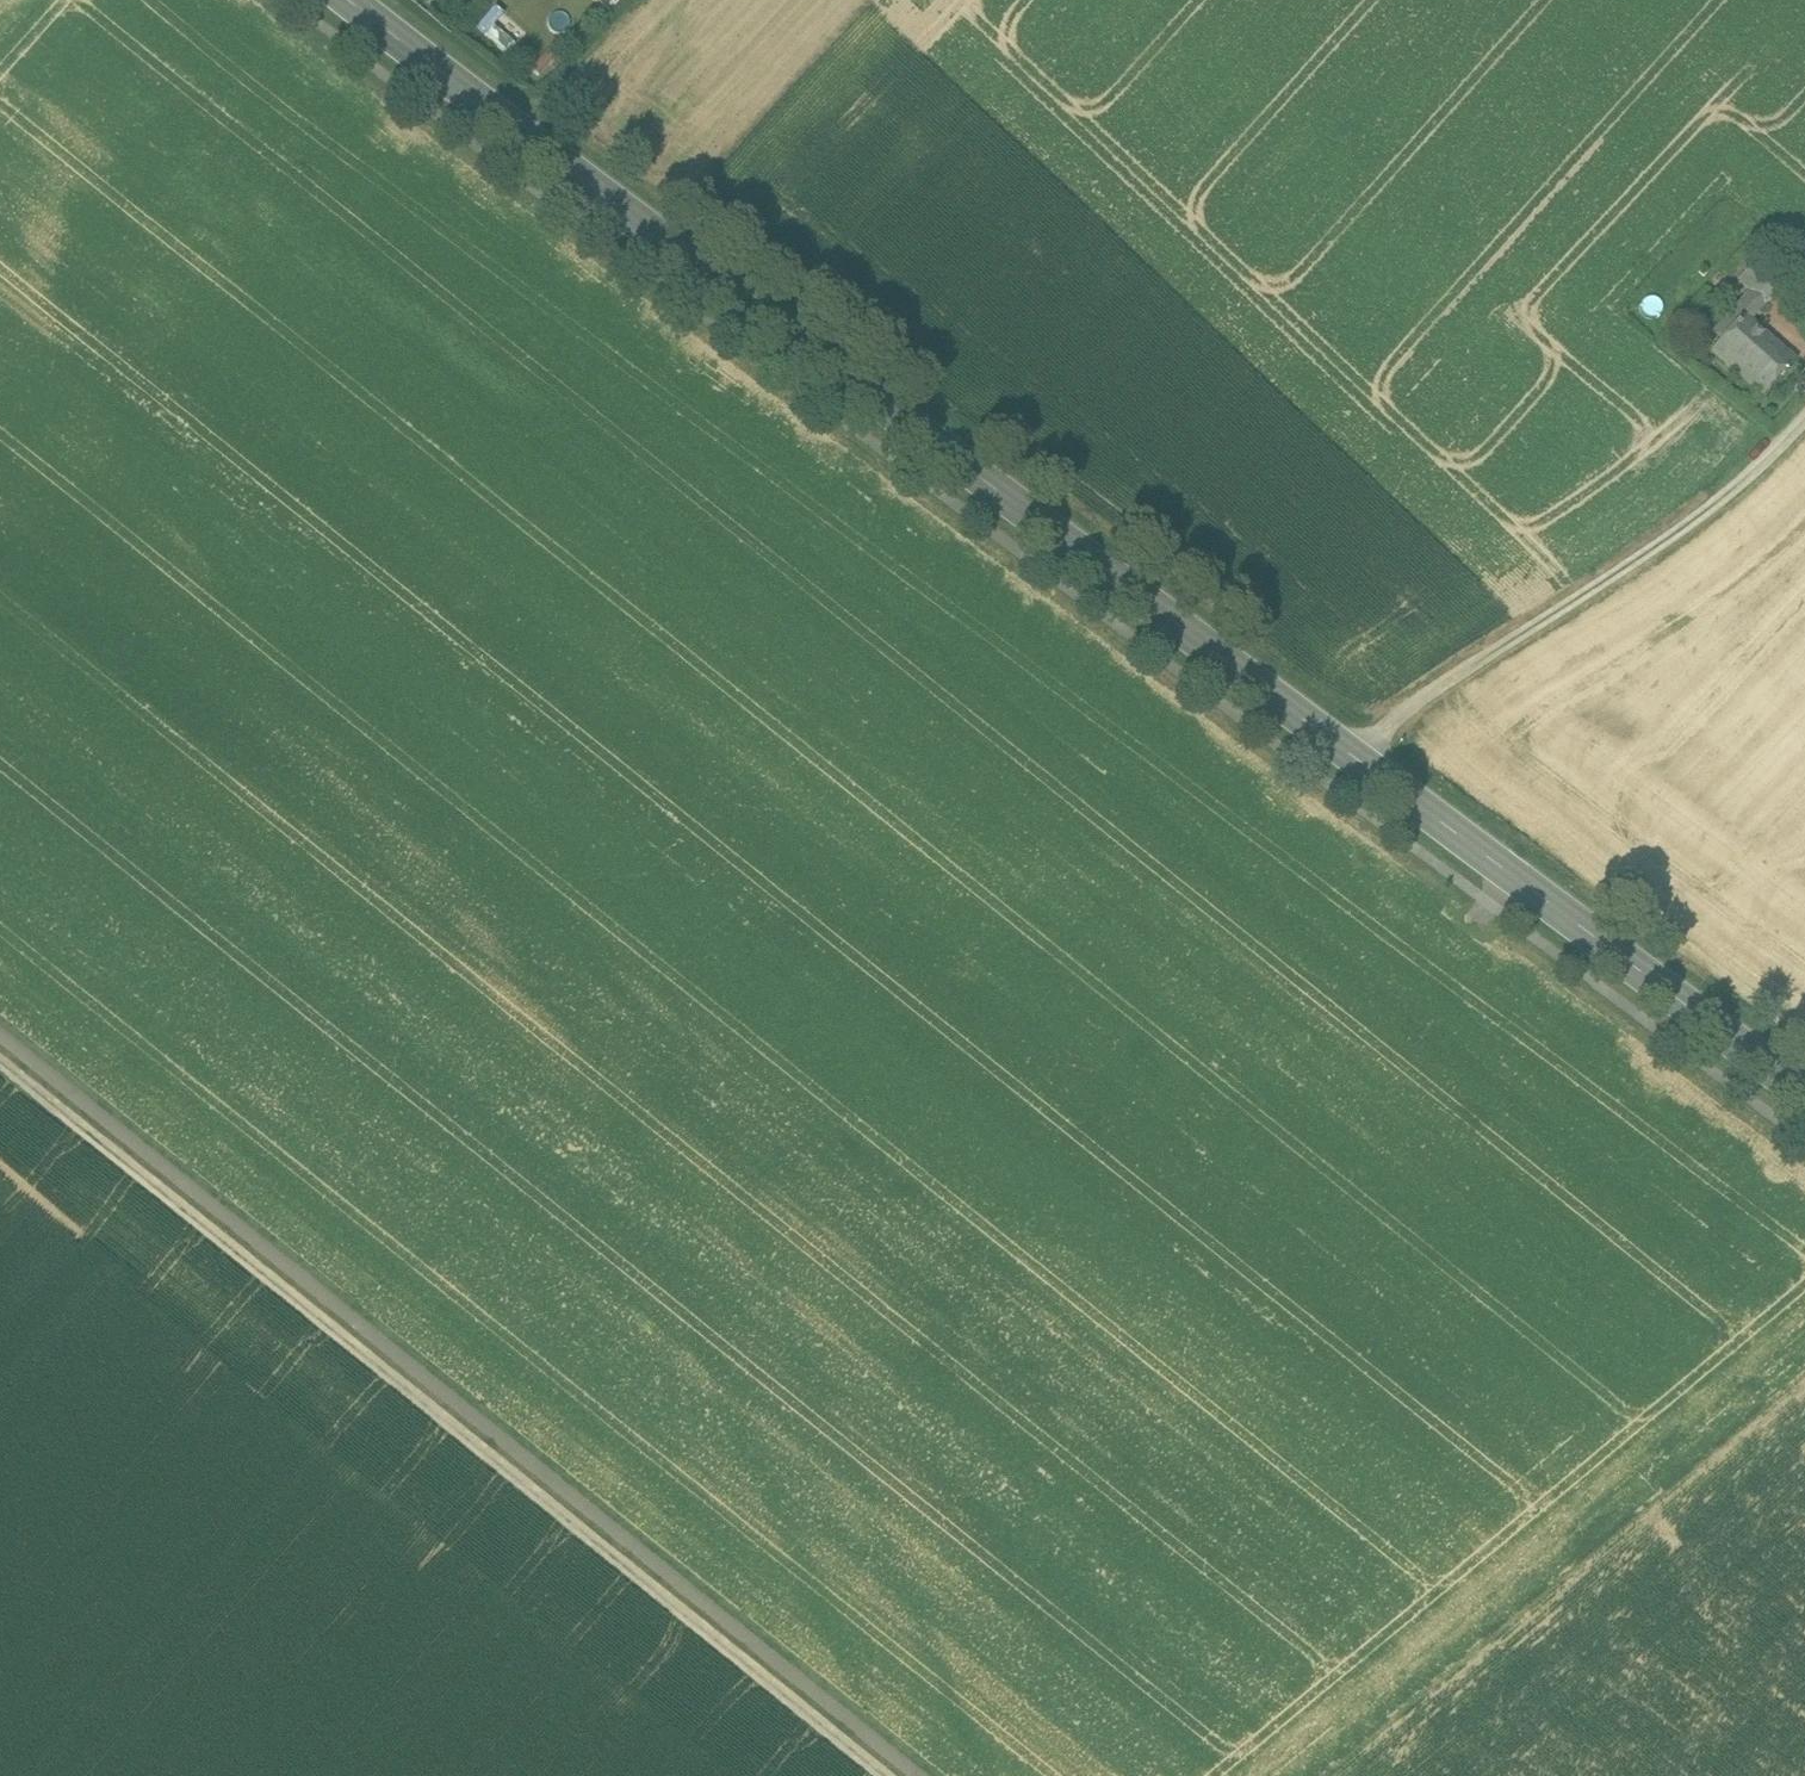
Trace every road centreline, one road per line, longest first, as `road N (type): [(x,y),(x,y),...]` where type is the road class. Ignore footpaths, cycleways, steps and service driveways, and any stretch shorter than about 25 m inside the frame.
road 1 (primary): [(358,0),(499,116),(1359,752)]
road 2 (track): [(0,1053),(902,1775)]
road 3 (unclassified): [(1359,752),(1399,715),(1722,501),(1804,408)]
road 4 (primary): [(1359,752),(1804,1087)]

